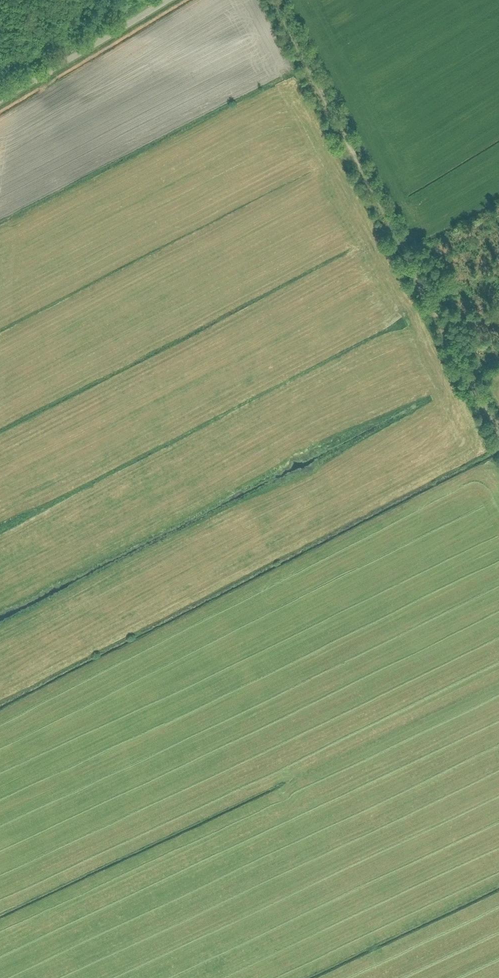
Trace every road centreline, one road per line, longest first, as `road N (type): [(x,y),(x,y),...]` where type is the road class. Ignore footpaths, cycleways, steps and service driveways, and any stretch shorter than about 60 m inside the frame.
road 1 (track): [(273,0),(498,437)]

